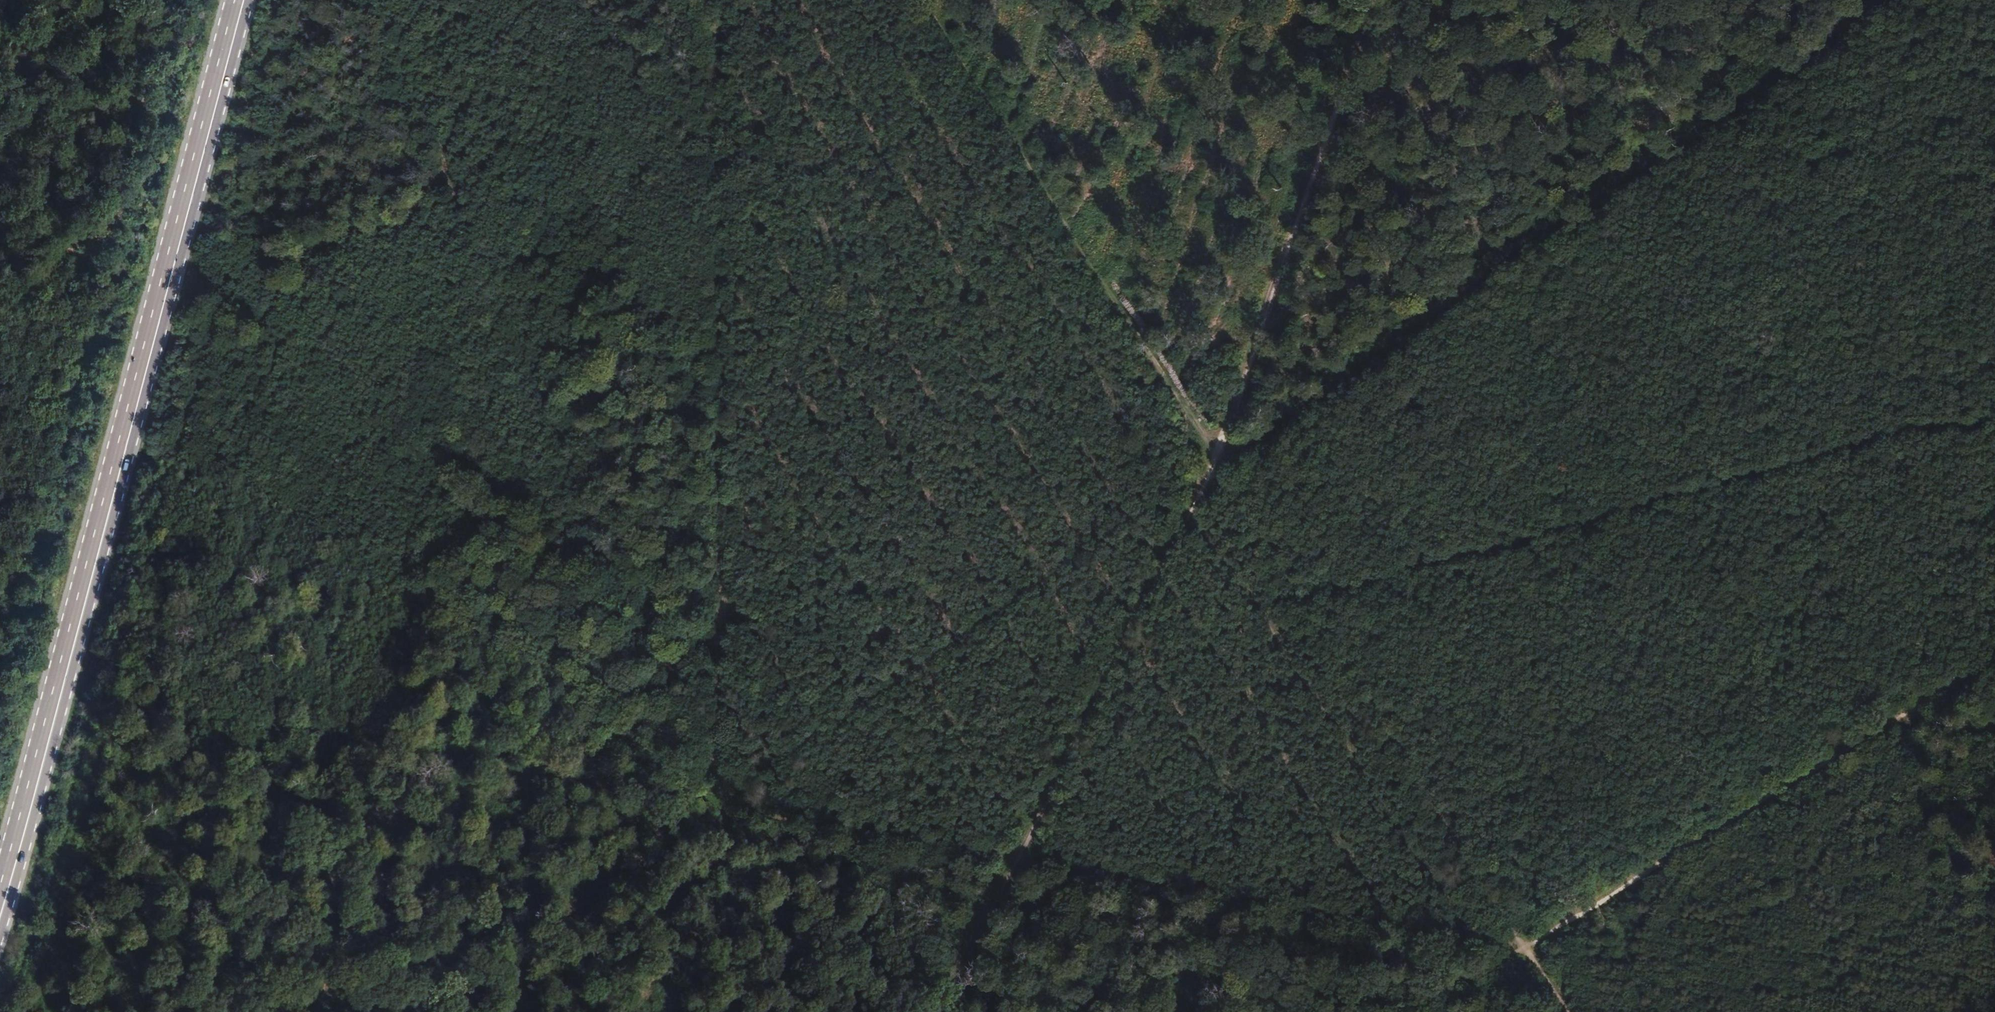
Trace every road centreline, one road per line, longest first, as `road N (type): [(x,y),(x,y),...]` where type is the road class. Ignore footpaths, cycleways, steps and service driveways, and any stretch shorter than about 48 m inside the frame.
road 1 (track): [(56,698),(1022,844),(1867,1011)]
road 2 (track): [(414,1011),(1888,0)]
road 3 (primary): [(0,901),(240,0)]
road 4 (track): [(373,0),(722,805)]
road 5 (track): [(931,0),(1321,611)]
road 6 (track): [(1994,667),(1528,949)]
road 7 (track): [(1321,611),(1528,949)]
road 8 (track): [(1528,949),(1423,1011)]

